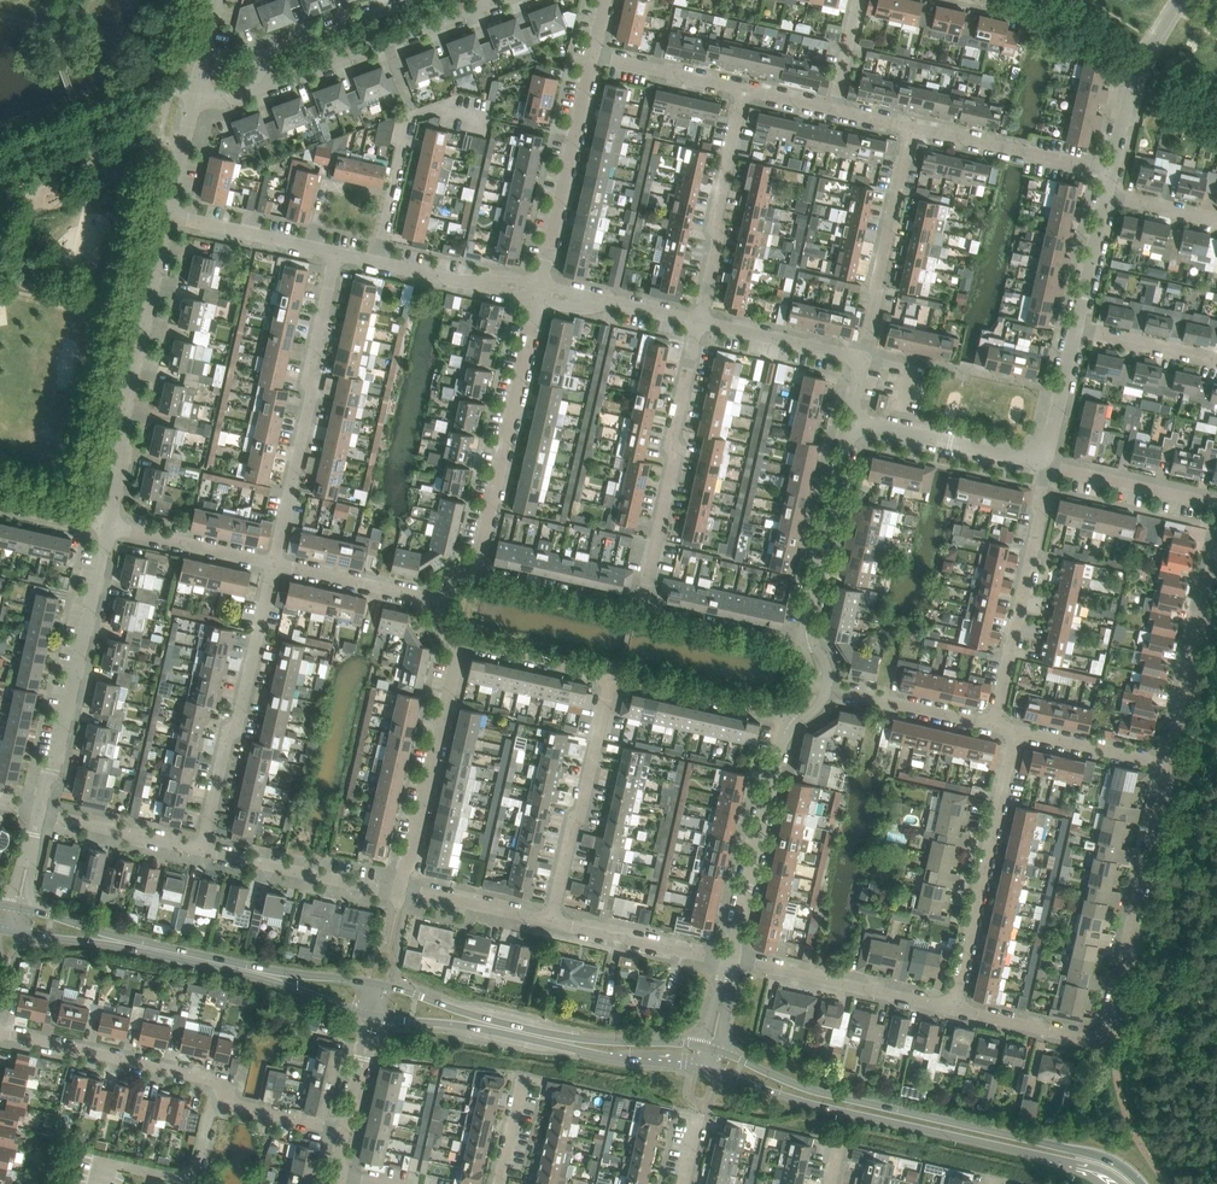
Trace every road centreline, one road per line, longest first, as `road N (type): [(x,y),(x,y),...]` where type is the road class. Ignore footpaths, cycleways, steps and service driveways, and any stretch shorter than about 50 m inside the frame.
road 1 (tertiary): [(1140,1183),(1106,1158),(817,1091),(711,1047)]
road 2 (tertiary): [(706,1070),(815,1105),(1084,1166),(1122,1183)]
road 3 (tertiary): [(711,1047),(507,1024),(381,983)]
road 4 (tertiary): [(374,1017),(706,1070)]
road 5 (residential): [(109,529),(126,452),(119,439),(168,216)]
road 6 (residential): [(273,565),(336,255)]
road 7 (residential): [(202,853),(273,565)]
road 8 (residential): [(38,814),(109,529)]
road 9 (residential): [(640,609),(698,322)]
road 10 (residential): [(954,1011),(1017,732)]
road 11 (residential): [(477,571),(541,293)]
road 12 (residential): [(1097,1034),(1106,1024),(1165,765)]
road 13 (residential): [(992,725),(1050,466)]
road 14 (residential): [(401,892),(460,646)]
road 15 (residential): [(551,921),(612,679)]
road 16 (residential): [(258,88),(491,3)]
road 17 (residential): [(729,962),(770,778),(791,729)]
road 18 (residential): [(541,293),(593,57)]
road 19 (residential): [(1165,765),(1216,532)]
road 20 (residential): [(375,263),(409,115),(436,107),(492,119)]
road 21 (residential): [(225,1095),(207,1078),(0,1031)]
road 22 (residential): [(698,322),(745,92)]
road 23 (residential): [(864,359),(910,130)]
road 24 (residential): [(954,1011),(729,962)]
road 25 (residential): [(813,641),(809,606),(850,419)]
road 26 (residential): [(1113,176),(910,130)]
road 27 (residential): [(401,892),(202,853)]
road 28 (residential): [(98,1183),(104,1164),(188,1179),(209,1108),(225,1095)]
road 29 (residential): [(1043,453),(1023,460),(850,419)]
road 30 (residential): [(413,0),(274,48),(258,88)]
road 31 (residential): [(1113,176),(1138,65),(1178,0)]
road 32 (residential): [(612,679),(774,715),(791,729)]
road 33 (residential): [(729,962),(551,921)]
road 34 (residential): [(813,641),(802,646),(640,609)]
road 35 (residential): [(443,604),(273,565)]
road 36 (residential): [(1216,507),(1050,466)]
road 37 (residential): [(992,725),(826,688)]
road 38 (residential): [(864,359),(698,322)]
road 39 (residential): [(541,293),(375,263)]
road 40 (residential): [(202,853),(38,814)]
road 41 (residential): [(273,565),(109,529)]
road 42 (residential): [(640,609),(477,571)]
road 43 (residential): [(698,322),(541,293)]
road 44 (residential): [(745,92),(593,57)]
road 45 (residential): [(460,646),(612,679)]
road 46 (residential): [(551,921),(401,892)]
road 47 (residential): [(1165,765),(1017,732)]
road 48 (residential): [(312,249),(168,216)]
road 49 (residential): [(1097,1034),(1082,1039),(954,1011)]
road 50 (residential): [(1216,362),(1077,331)]
road 51 (residential): [(1077,331),(1108,196)]
road 52 (tertiary): [(250,970),(374,1017)]
road 53 (tertiary): [(381,983),(250,970)]
road 54 (residential): [(349,1132),(240,1108),(225,1095)]
road 55 (residential): [(168,216),(195,93)]
road 56 (tertiary): [(13,932),(135,944)]
road 57 (tertiary): [(135,944),(19,907)]

